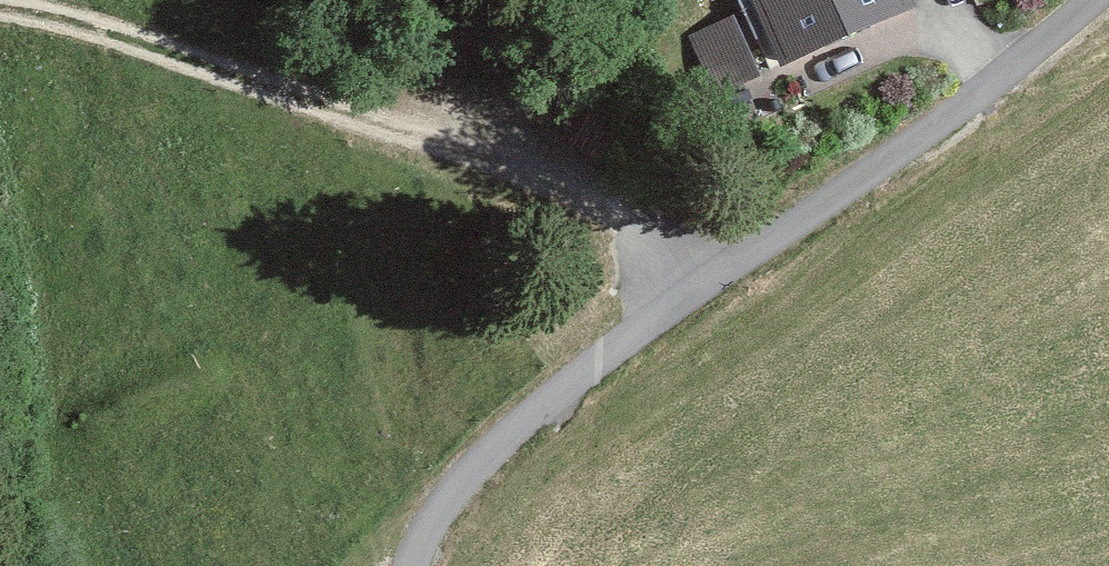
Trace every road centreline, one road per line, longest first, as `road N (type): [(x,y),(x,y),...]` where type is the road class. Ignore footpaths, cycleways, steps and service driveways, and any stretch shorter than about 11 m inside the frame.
road 1 (unclassified): [(416,565),(441,505),(498,445),(639,330),(1002,90),(1108,4)]
road 2 (track): [(0,6),(86,22),(597,203),(721,276)]

